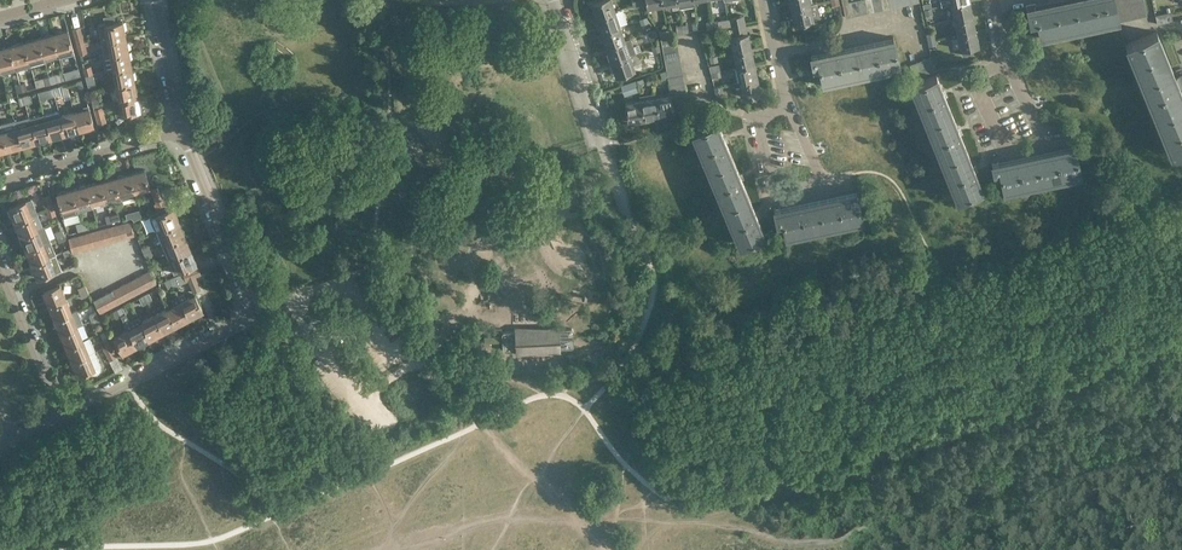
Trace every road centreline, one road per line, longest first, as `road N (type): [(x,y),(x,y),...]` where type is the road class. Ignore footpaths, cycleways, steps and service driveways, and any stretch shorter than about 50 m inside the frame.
road 1 (residential): [(73,414),(253,315),(183,130)]
road 2 (residential): [(625,206),(554,0)]
road 3 (residential): [(73,414),(0,229)]
road 4 (residential): [(0,183),(183,130)]
road 5 (residential): [(785,104),(755,124),(777,201),(829,192)]
road 6 (residential): [(1002,55),(974,83),(1005,152),(1046,143)]
road 7 (residential): [(183,130),(155,0)]

